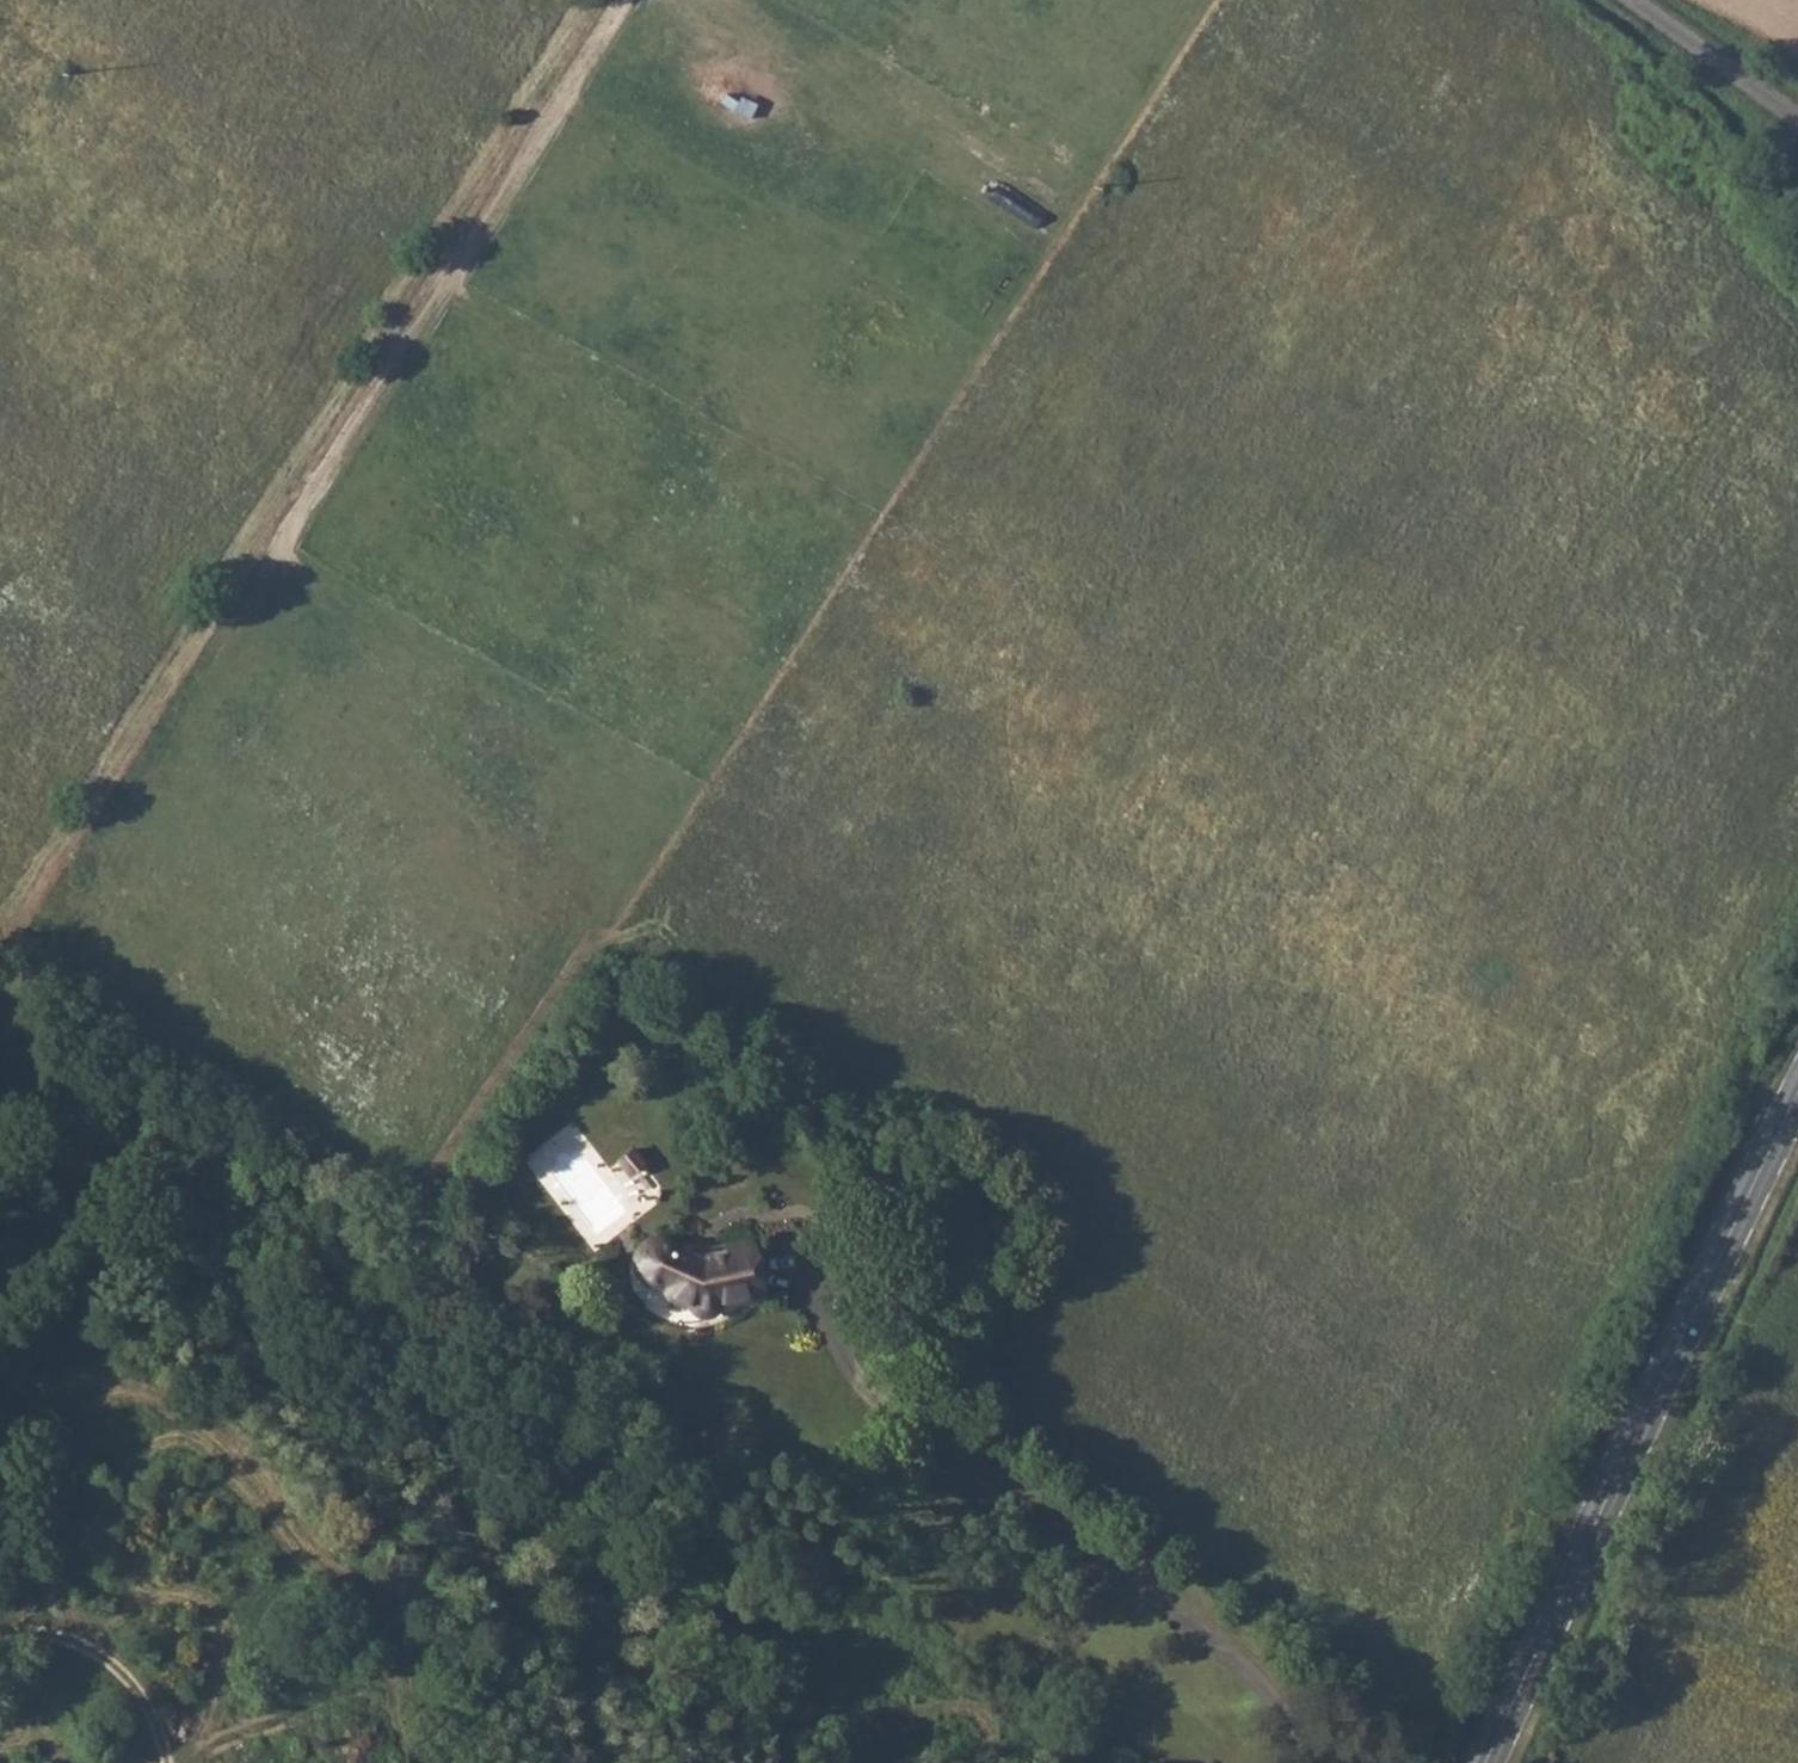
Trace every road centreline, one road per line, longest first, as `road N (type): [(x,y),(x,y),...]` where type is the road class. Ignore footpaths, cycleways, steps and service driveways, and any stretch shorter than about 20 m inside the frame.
road 1 (primary): [(1797,1098),(1491,1762)]
road 2 (track): [(169,1762),(161,1709),(107,1655),(36,1629),(0,1637)]
road 3 (unclassified): [(1797,118),(1632,0)]

